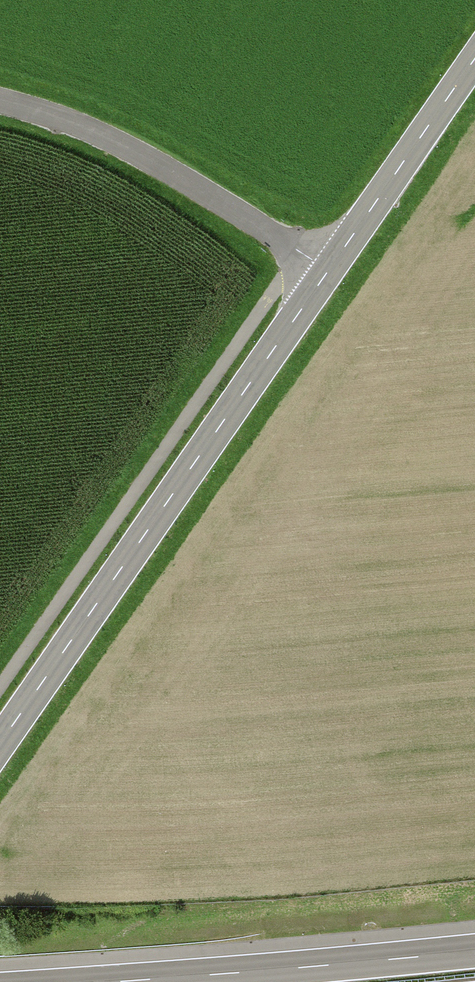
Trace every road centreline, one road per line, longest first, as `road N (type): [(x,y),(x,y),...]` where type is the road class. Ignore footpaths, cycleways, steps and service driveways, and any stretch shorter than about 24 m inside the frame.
road 1 (primary): [(0,744),(329,271)]
road 2 (motorway): [(474,951),(101,981)]
road 3 (tertiary): [(0,103),(67,120),(143,157),(329,271)]
road 4 (primary): [(329,271),(474,59)]

